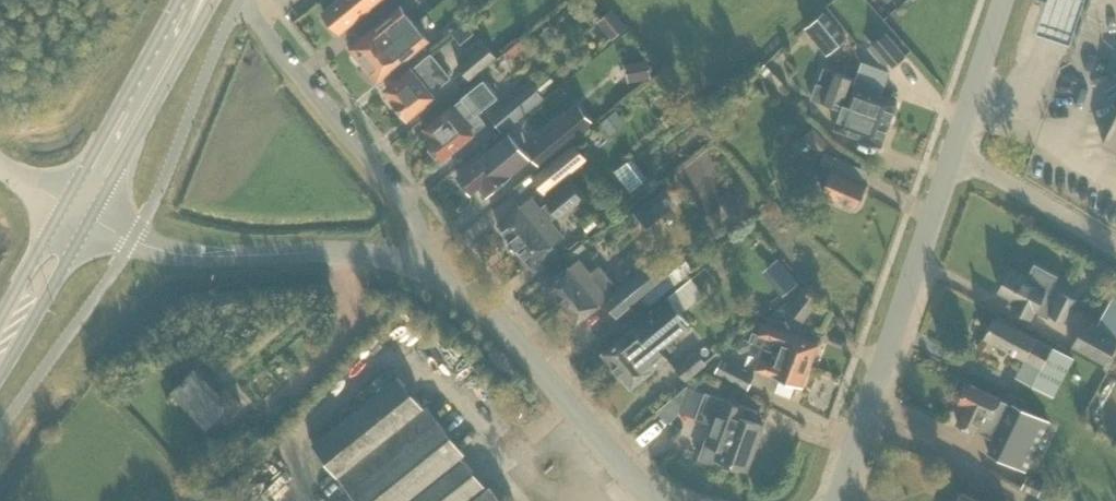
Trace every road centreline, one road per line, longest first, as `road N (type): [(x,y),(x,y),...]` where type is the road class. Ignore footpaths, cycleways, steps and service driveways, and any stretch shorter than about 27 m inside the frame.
road 1 (tertiary): [(833,500),(956,154)]
road 2 (unclassified): [(418,268),(319,251),(168,252),(91,219)]
road 3 (unclassified): [(655,500),(513,340),(469,298),(418,268)]
road 4 (unclassified): [(418,268),(419,224),(241,0)]
road 5 (primary): [(91,219),(212,0)]
road 6 (primary): [(179,0),(66,204)]
road 7 (unclassified): [(1115,250),(956,154)]
road 8 (primary): [(0,376),(91,219)]
road 9 (tertiary): [(956,154),(1003,0)]
road 10 (primary): [(66,204),(0,320)]

